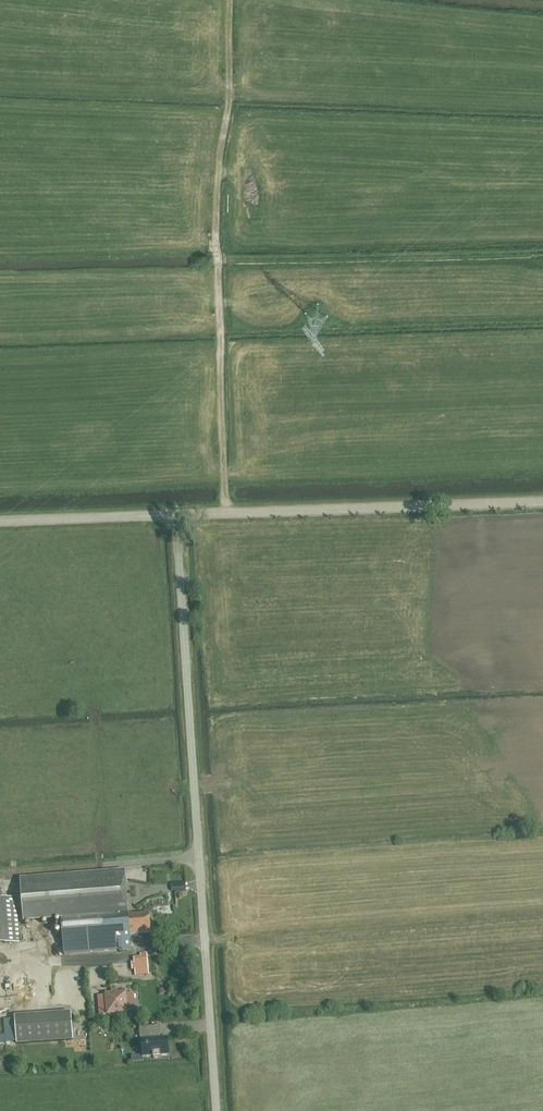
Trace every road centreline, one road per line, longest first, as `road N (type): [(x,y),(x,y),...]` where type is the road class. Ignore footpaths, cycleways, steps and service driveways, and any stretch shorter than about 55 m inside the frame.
road 1 (unclassified): [(217,1110),(177,514)]
road 2 (unclassified): [(177,514),(542,500)]
road 3 (track): [(200,856),(0,871)]
road 4 (unclassified): [(177,514),(0,520)]

